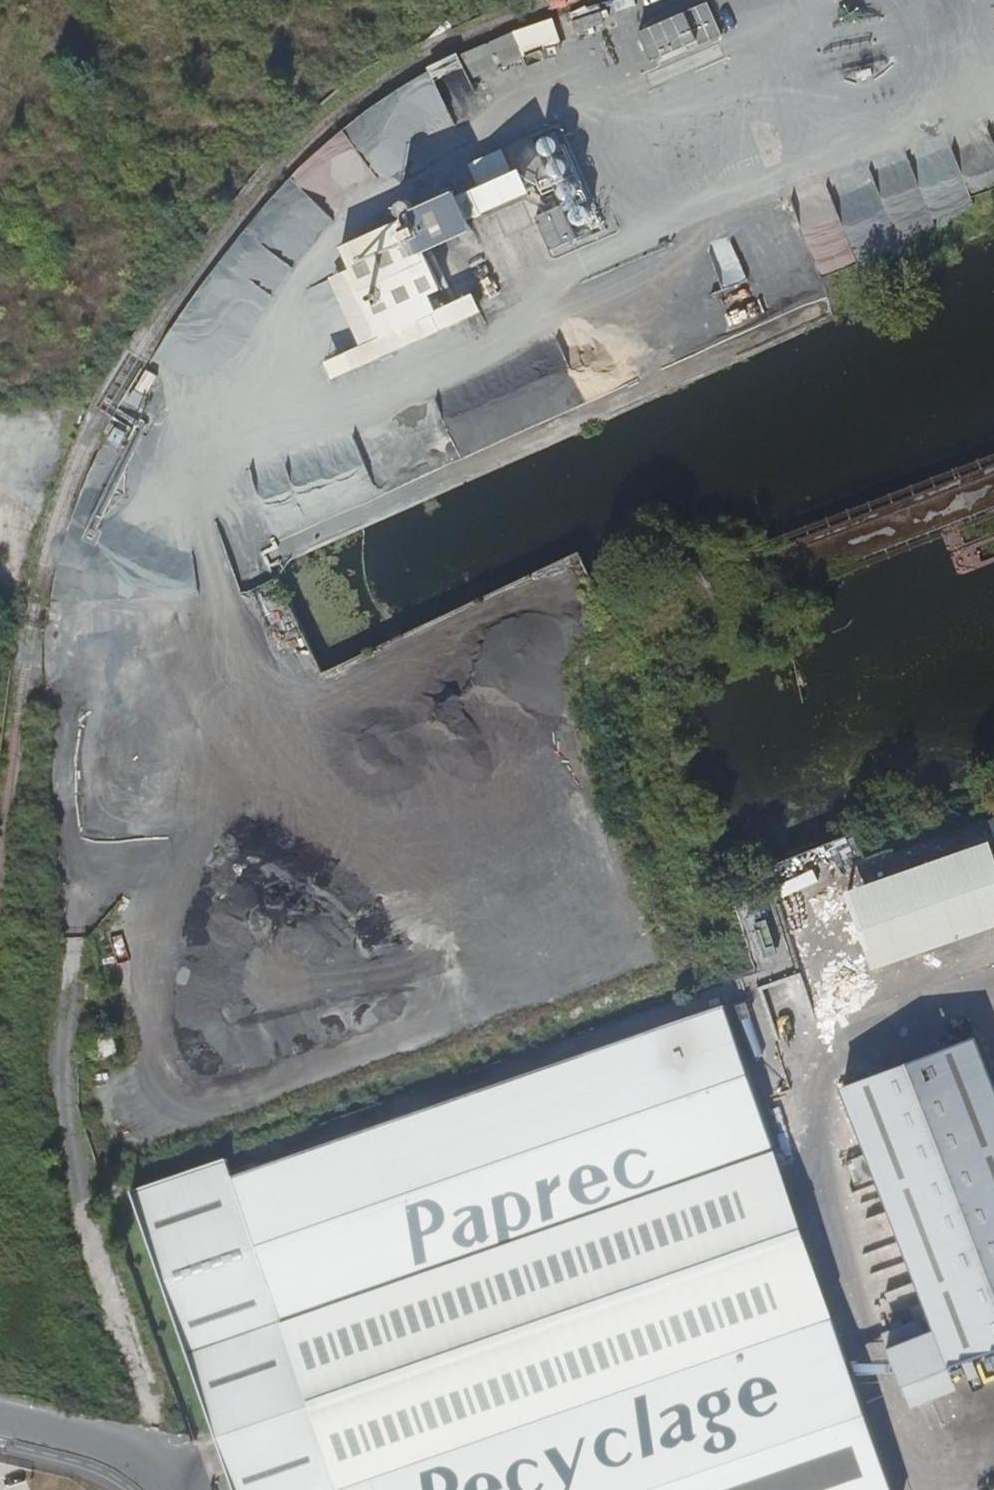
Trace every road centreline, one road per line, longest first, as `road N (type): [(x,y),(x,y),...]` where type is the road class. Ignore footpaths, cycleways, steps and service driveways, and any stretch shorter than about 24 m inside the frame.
road 1 (residential): [(0,1418),(134,1450),(177,1489)]

